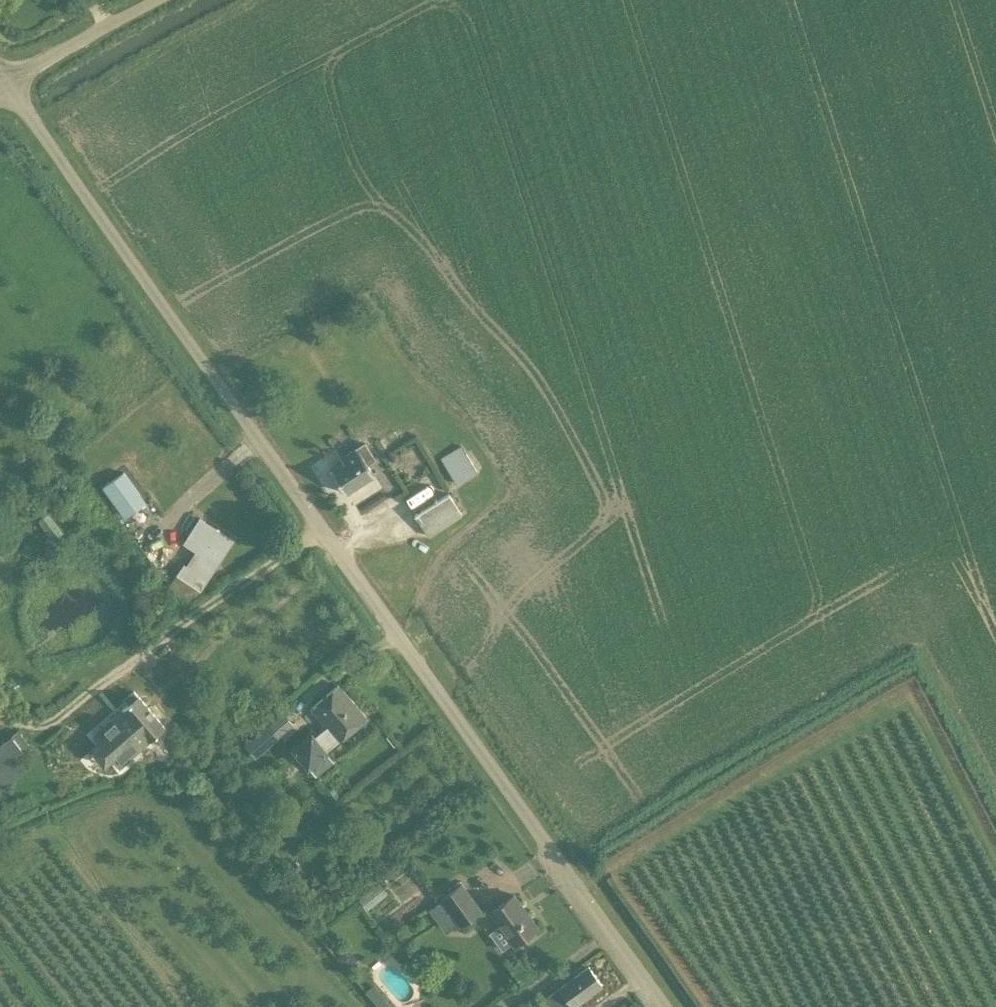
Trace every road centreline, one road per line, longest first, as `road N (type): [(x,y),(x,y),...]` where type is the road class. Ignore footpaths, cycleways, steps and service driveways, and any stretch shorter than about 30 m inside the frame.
road 1 (unclassified): [(655,1006),(312,538),(2,82)]
road 2 (track): [(26,737),(312,538)]
road 3 (unclassified): [(2,82),(158,0)]

